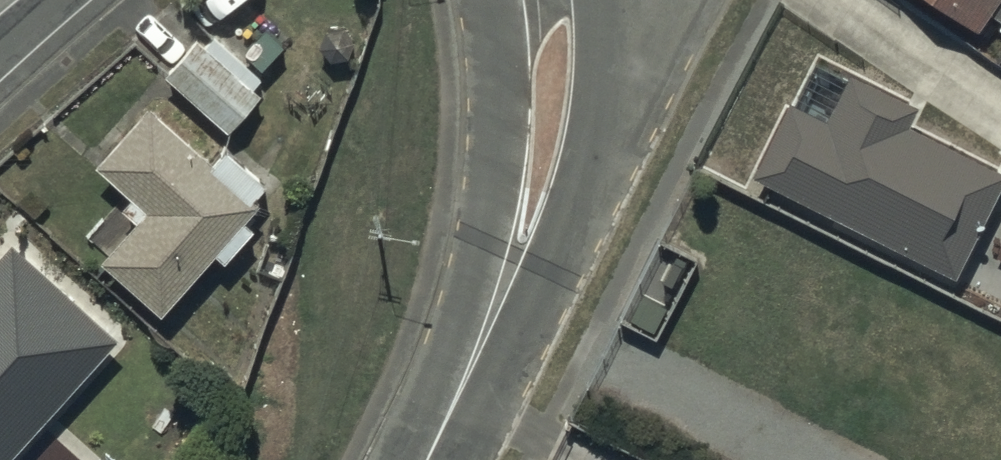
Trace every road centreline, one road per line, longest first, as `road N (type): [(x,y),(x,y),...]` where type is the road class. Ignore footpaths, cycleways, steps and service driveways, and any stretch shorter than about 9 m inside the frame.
road 1 (unclassified): [(611,0),(611,88),(565,253),(486,340)]
road 2 (unclassified): [(486,340),(500,68),(496,2)]
road 3 (unclassified): [(486,340),(428,459)]

